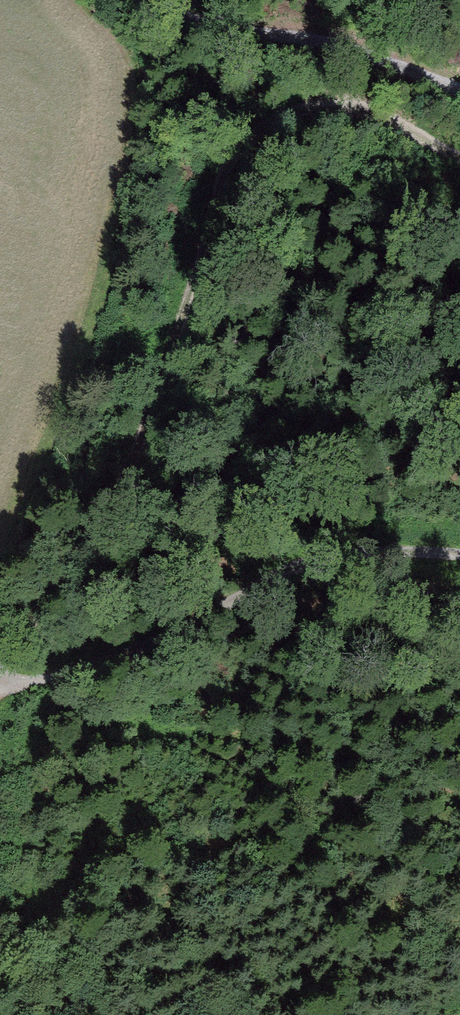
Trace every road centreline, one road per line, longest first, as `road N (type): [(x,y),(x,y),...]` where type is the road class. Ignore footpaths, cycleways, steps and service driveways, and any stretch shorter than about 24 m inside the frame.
road 1 (track): [(459,157),(344,107),(296,109),(239,144),(202,234),(137,448),(73,567),(0,676)]
road 2 (track): [(0,696),(191,627),(328,558),(459,558)]
road 3 (unclassified): [(148,0),(220,29),(341,44),(459,88)]

